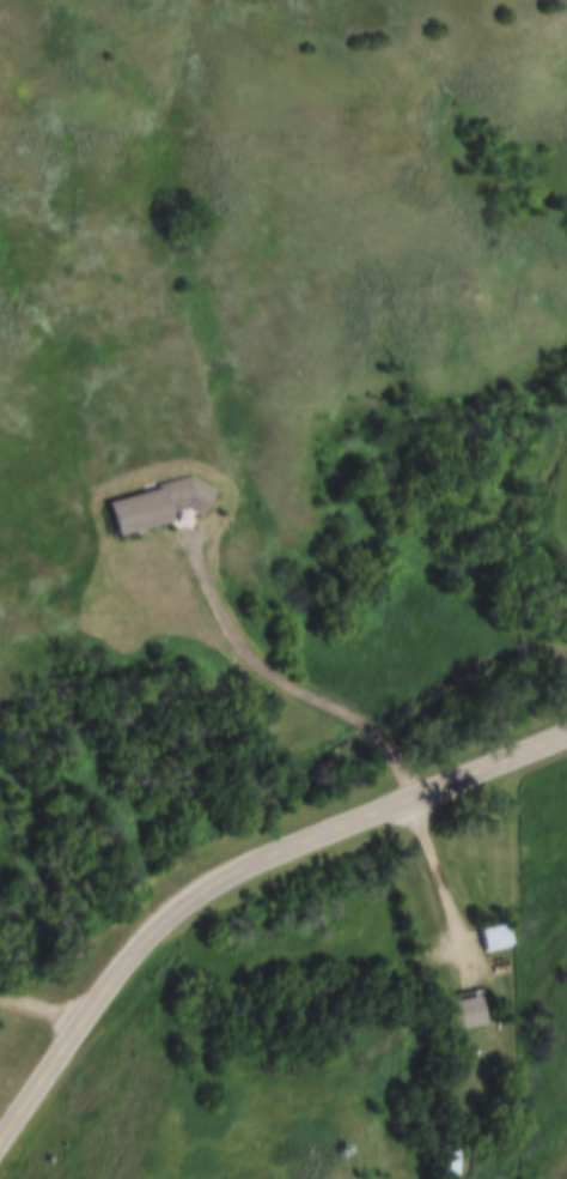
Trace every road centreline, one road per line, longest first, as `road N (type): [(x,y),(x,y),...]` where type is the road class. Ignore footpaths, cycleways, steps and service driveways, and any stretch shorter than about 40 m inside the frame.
road 1 (residential): [(566,726),(207,883),(147,933),(0,1143)]

